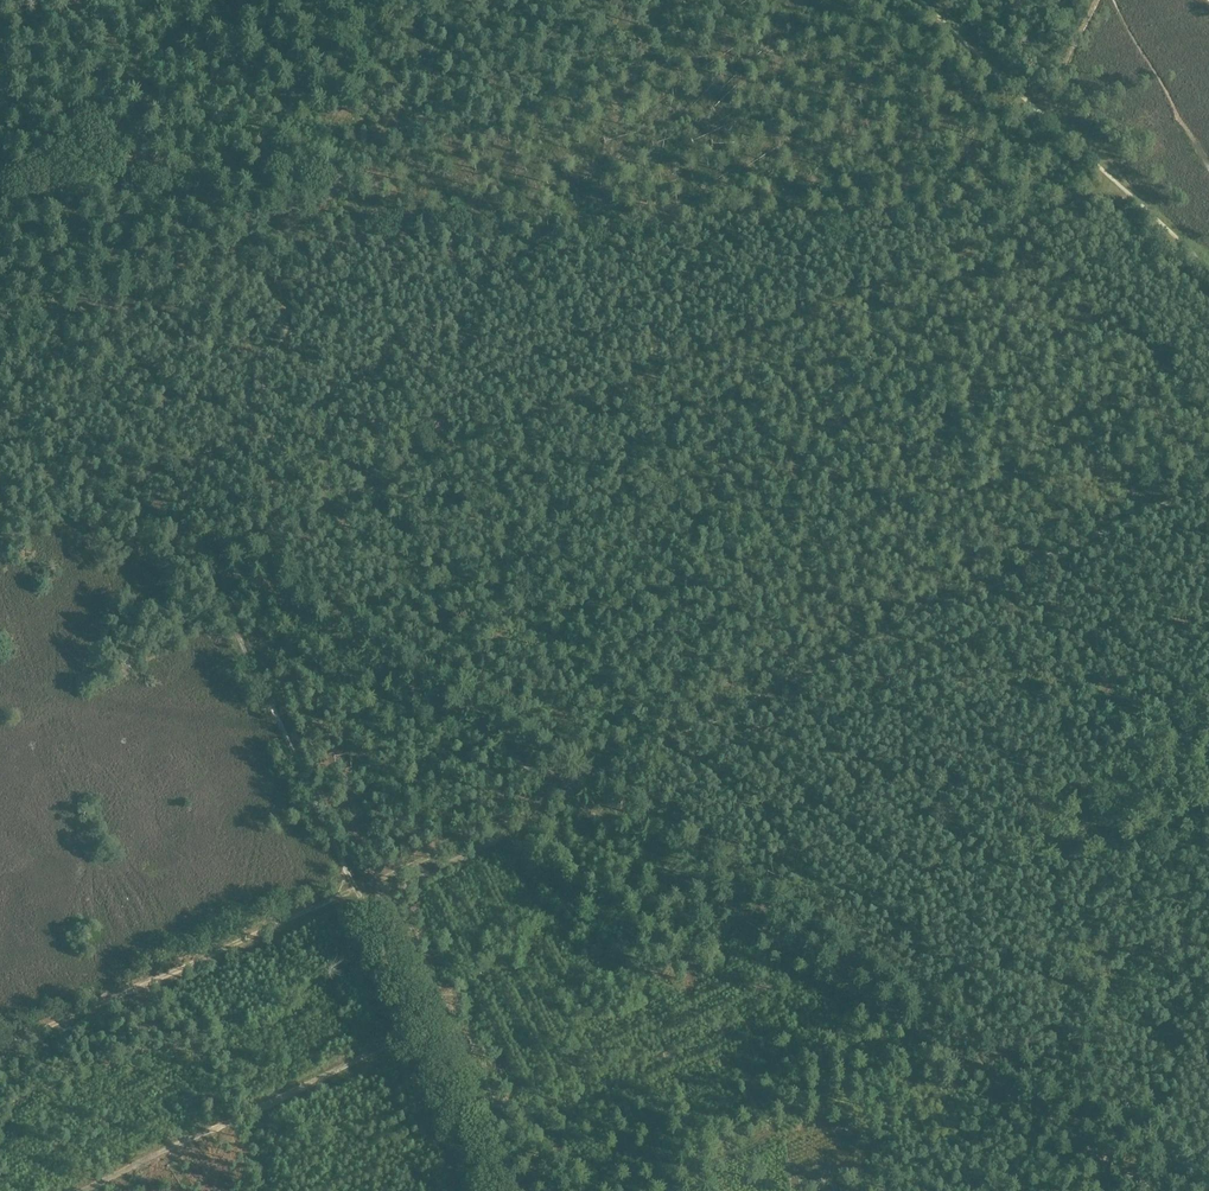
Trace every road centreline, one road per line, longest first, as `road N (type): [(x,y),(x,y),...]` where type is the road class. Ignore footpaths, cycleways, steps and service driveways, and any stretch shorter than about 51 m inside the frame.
road 1 (track): [(493,1190),(219,586),(214,556),(1130,182)]
road 2 (track): [(0,1048),(357,890),(1208,482)]
road 3 (track): [(1151,1190),(205,551)]
road 4 (track): [(81,1190),(404,1039)]
road 5 (track): [(205,551),(0,412)]
road 6 (track): [(1208,257),(1045,105)]
road 7 (track): [(1208,1050),(1183,913),(1208,840)]
road 8 (track): [(404,1039),(453,1190)]
road 9 (track): [(1096,0),(1038,114)]

